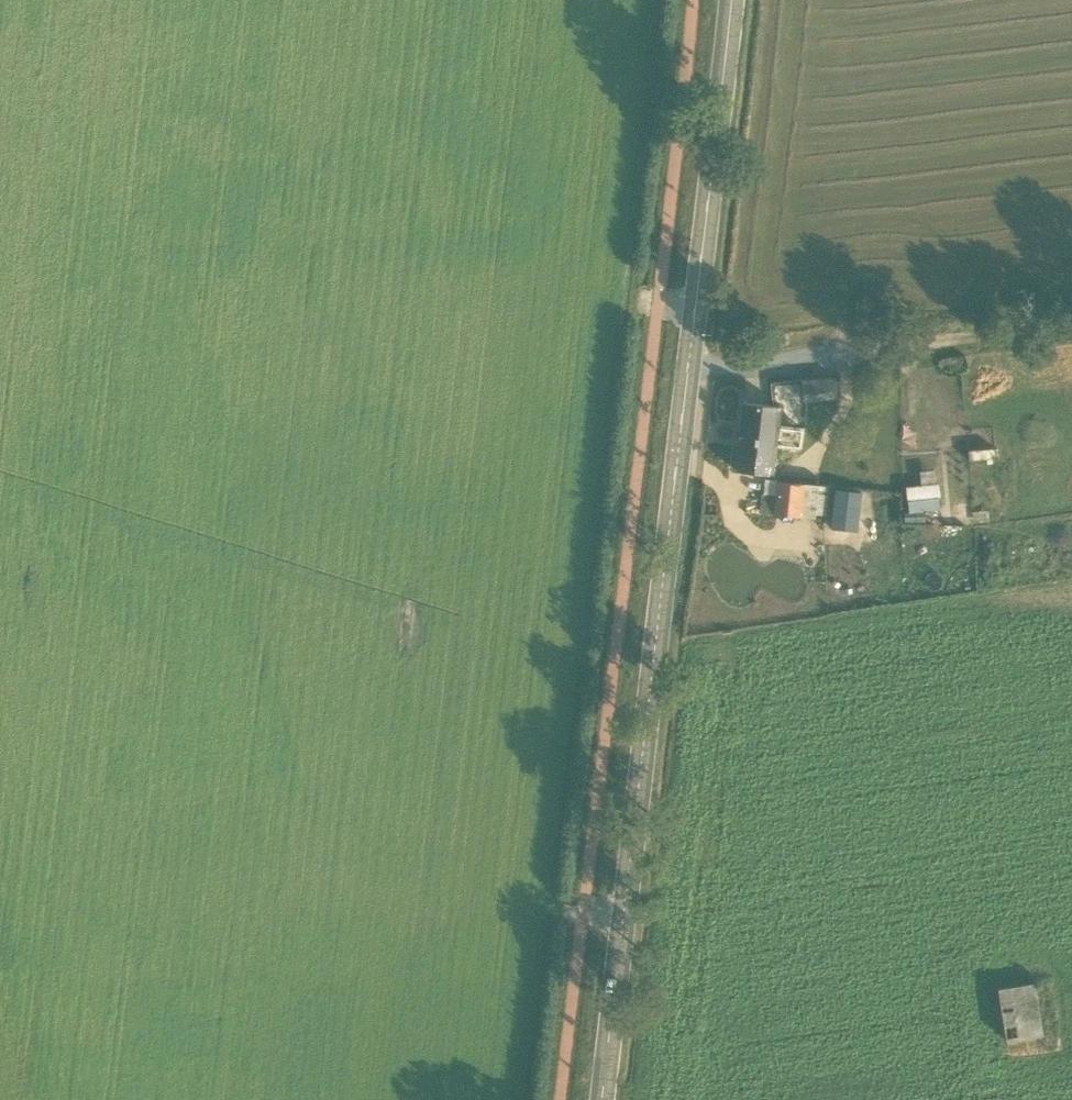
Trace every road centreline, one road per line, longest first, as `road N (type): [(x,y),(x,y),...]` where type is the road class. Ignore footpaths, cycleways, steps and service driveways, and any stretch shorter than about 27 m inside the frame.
road 1 (primary): [(600,1099),(730,0)]
road 2 (track): [(1071,329),(687,369)]

